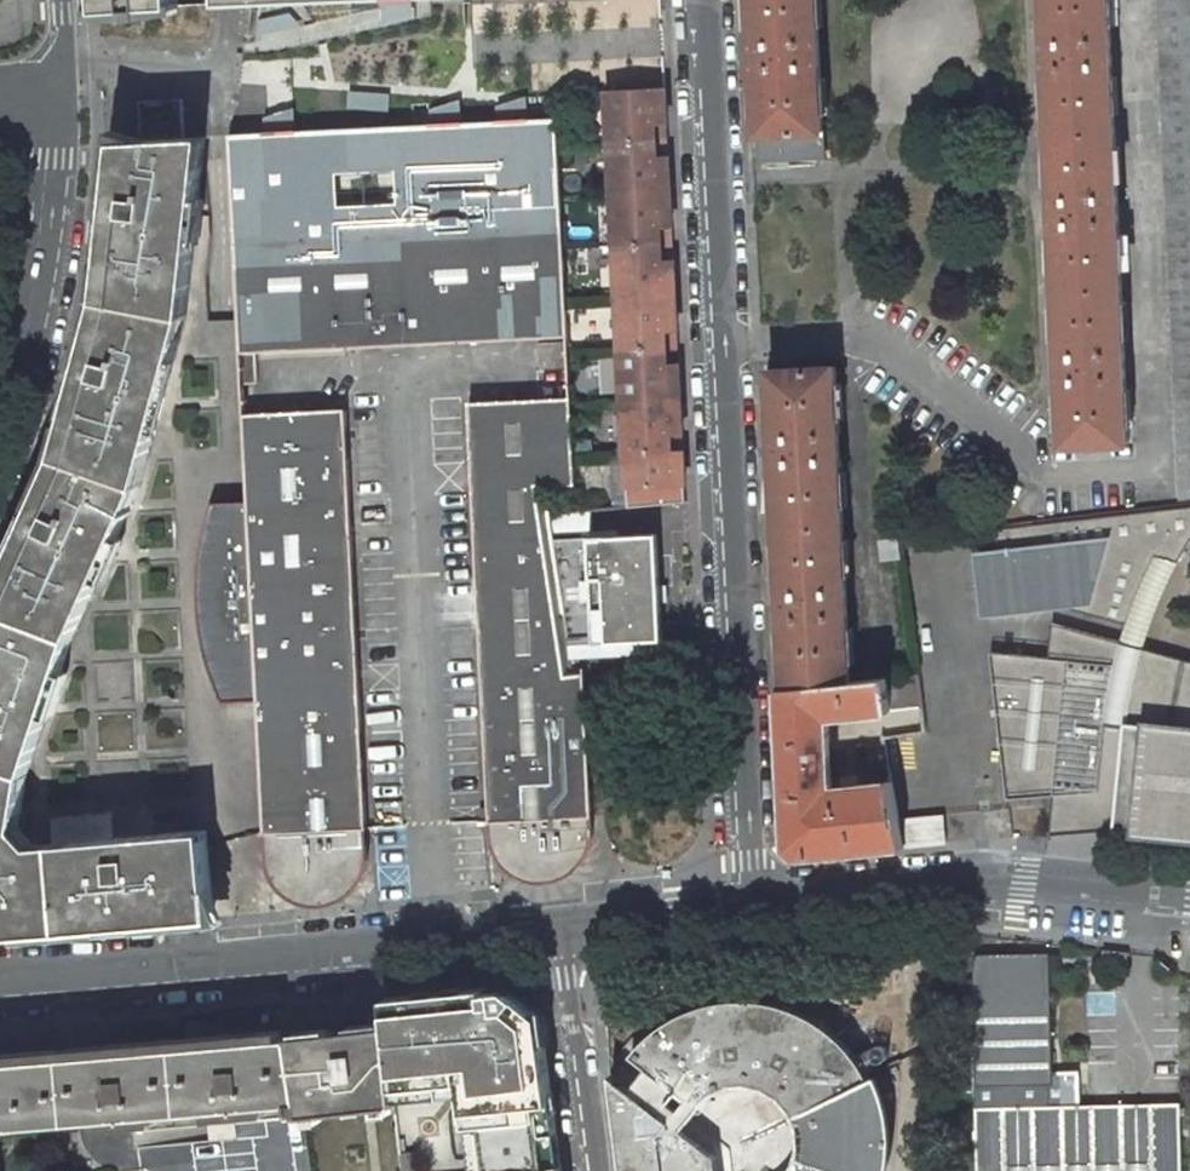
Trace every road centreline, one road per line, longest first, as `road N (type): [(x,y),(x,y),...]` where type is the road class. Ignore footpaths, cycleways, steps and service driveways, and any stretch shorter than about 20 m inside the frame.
road 1 (residential): [(755,899),(702,0)]
road 2 (tertiary): [(571,919),(0,977)]
road 3 (tertiary): [(1189,891),(1015,872),(755,899)]
road 4 (tertiary): [(0,416),(54,158),(57,89)]
road 5 (residential): [(598,1170),(571,919)]
road 6 (tertiary): [(755,899),(571,919)]

